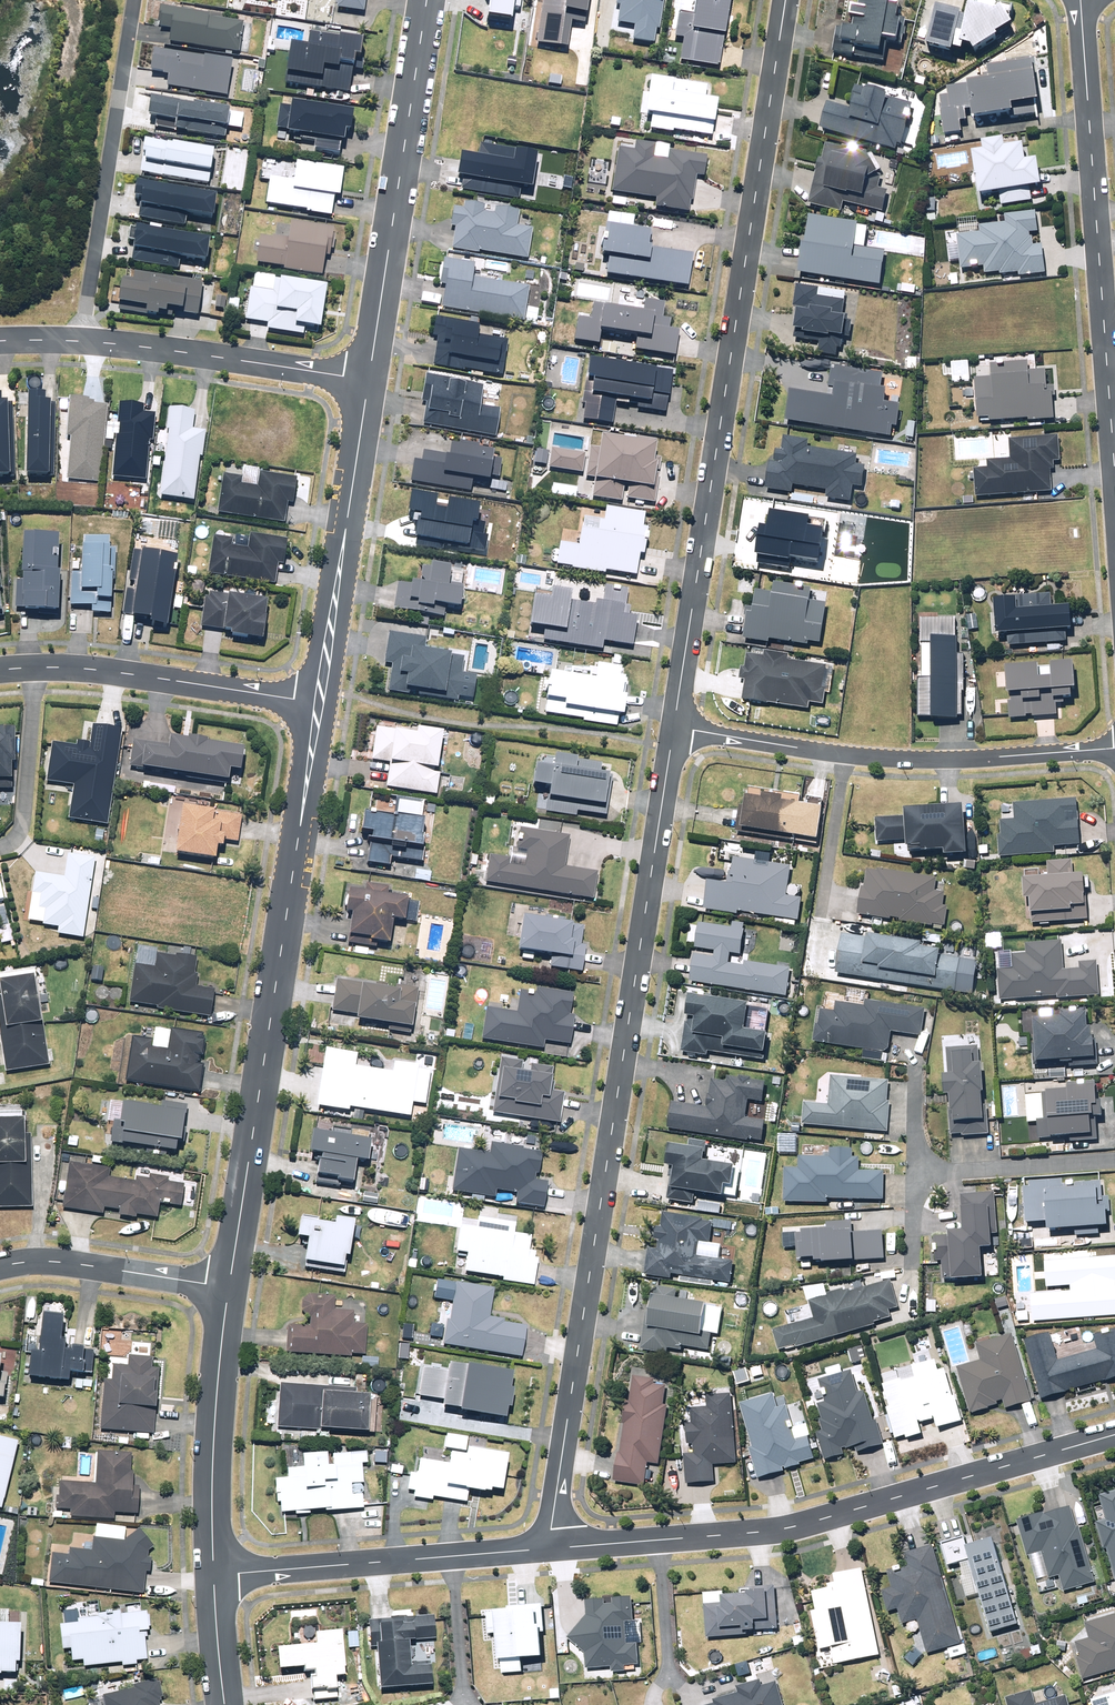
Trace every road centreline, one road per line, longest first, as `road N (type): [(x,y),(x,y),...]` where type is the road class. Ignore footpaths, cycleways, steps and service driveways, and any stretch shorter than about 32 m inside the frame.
road 1 (residential): [(553,1548),(674,727)]
road 2 (residential): [(674,727),(786,0)]
road 3 (tertiary): [(229,1286),(319,703)]
road 4 (residential): [(1114,1435),(806,1524),(553,1548)]
road 5 (residential): [(1114,472),(1081,0)]
road 6 (residential): [(674,727),(877,759),(1114,749)]
road 7 (tertiary): [(368,380),(427,0)]
road 8 (residential): [(81,341),(134,0)]
road 9 (residential): [(553,1548),(215,1575)]
road 10 (tertiary): [(319,703),(368,380)]
road 11 (residential): [(319,703),(91,670),(0,670)]
road 12 (tertiary): [(215,1575),(215,1423),(229,1286)]
road 13 (residential): [(81,341),(368,380)]
road 14 (residential): [(229,1286),(51,1261),(0,1268)]
road 15 (tertiary): [(225,1704),(215,1575)]

